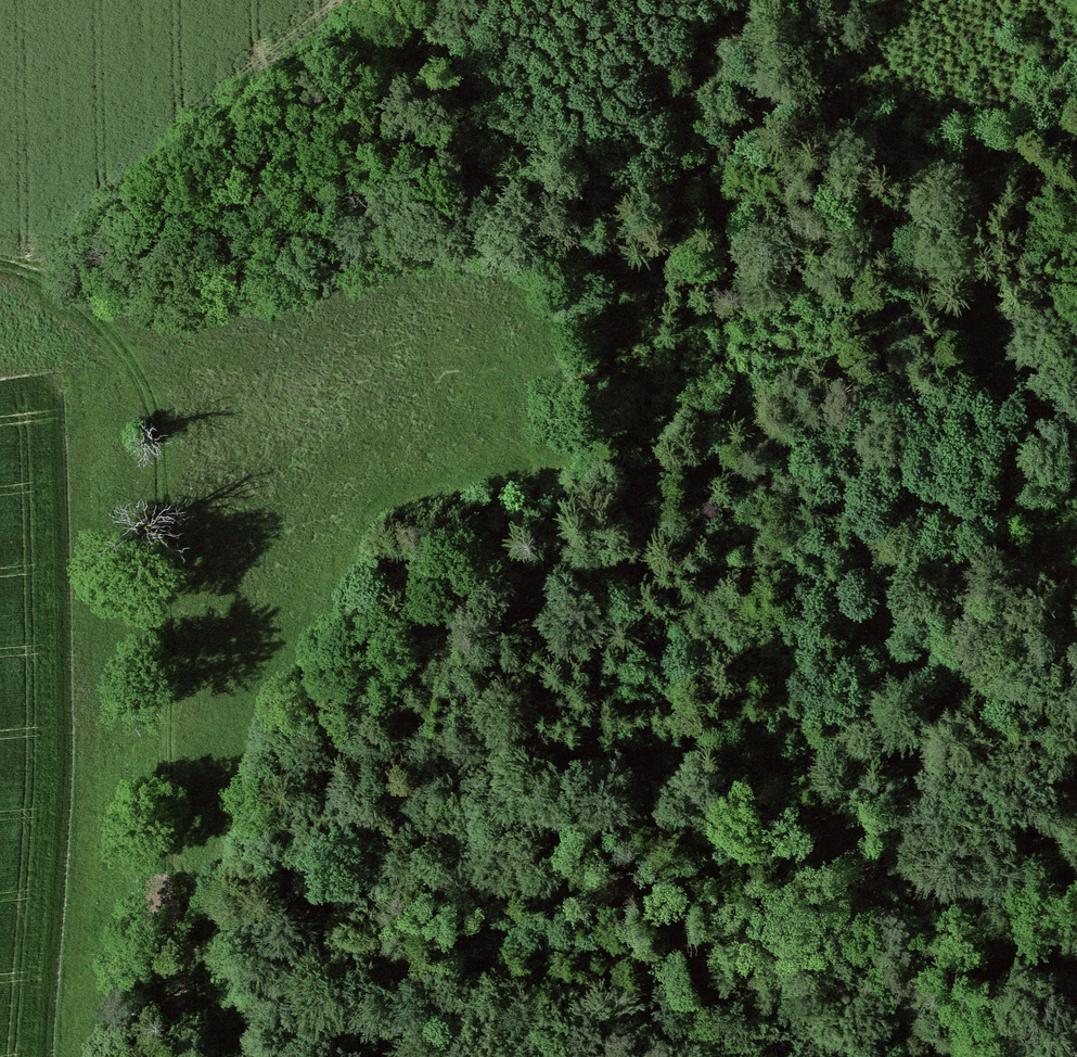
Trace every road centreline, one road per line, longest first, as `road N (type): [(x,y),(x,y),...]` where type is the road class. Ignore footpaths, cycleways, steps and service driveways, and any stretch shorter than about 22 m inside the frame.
road 1 (track): [(1076,298),(1046,292),(998,256),(893,226),(743,209),(553,224),(249,288),(69,292),(0,270)]
road 2 (track): [(1076,313),(987,535),(958,649),(872,831),(860,911),(1055,955),(1076,987)]
road 3 (track): [(714,978),(623,949),(548,963),(406,892),(251,903),(197,912),(222,1056)]
road 4 (track): [(197,912),(179,858),(161,662),(165,411),(149,290)]
road 5 (track): [(860,911),(714,978),(678,1056)]

